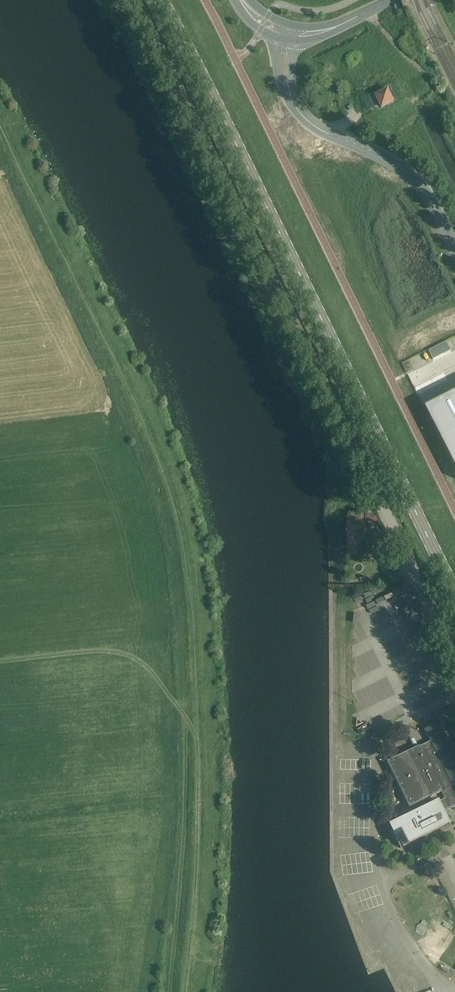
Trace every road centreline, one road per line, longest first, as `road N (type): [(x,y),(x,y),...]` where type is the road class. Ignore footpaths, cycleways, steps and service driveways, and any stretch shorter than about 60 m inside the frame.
road 1 (track): [(184,991),(198,796),(184,540),(133,399),(0,131)]
road 2 (unclassified): [(425,598),(140,0)]
road 3 (secondary): [(163,0),(454,595)]
road 4 (unclassified): [(454,248),(413,177),(317,127),(290,96)]

